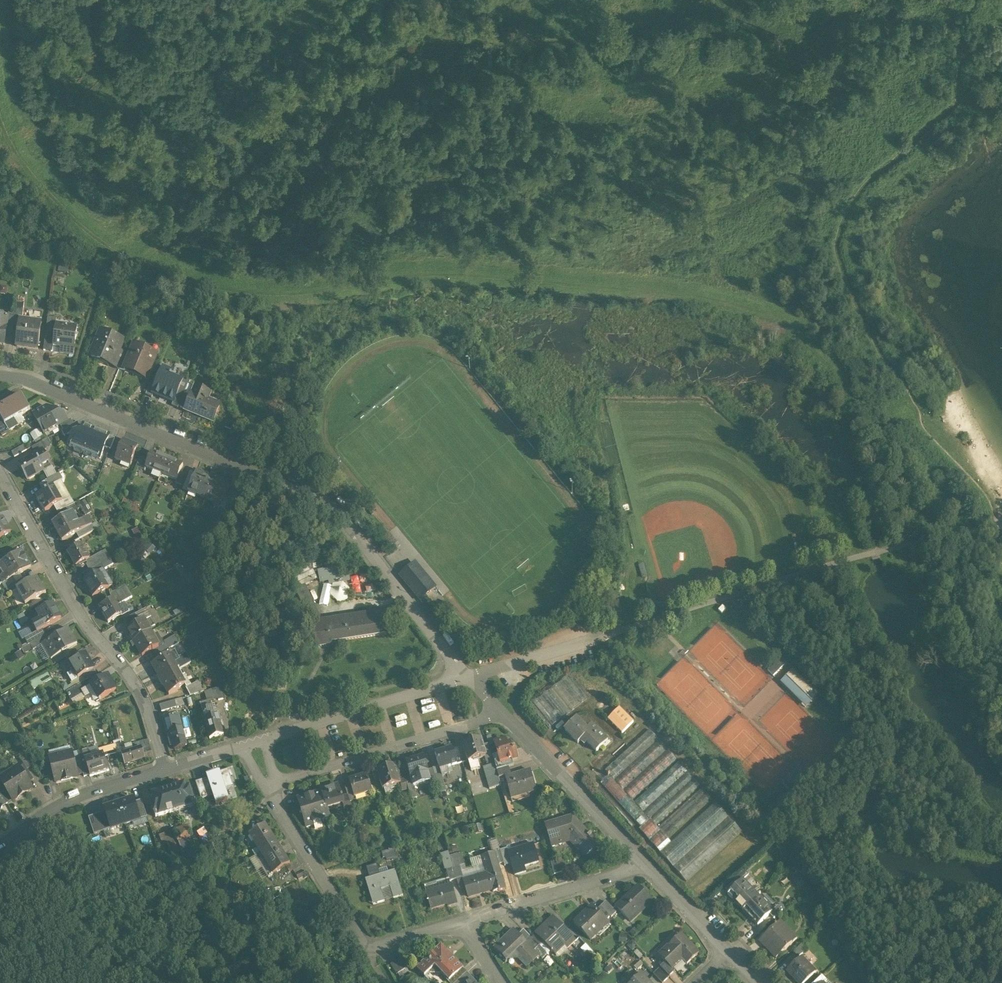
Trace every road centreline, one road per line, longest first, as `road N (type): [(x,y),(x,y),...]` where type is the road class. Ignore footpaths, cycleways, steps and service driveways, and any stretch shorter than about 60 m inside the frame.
road 1 (residential): [(467,677),(322,500),(0,375)]
road 2 (residential): [(0,471),(87,625),(144,696),(164,770)]
road 3 (residential): [(266,791),(365,952),(462,922)]
road 4 (residential): [(278,785),(500,713)]
road 5 (residential): [(265,740),(467,677)]
road 6 (residential): [(500,713),(645,861)]
road 7 (residential): [(462,922),(626,874),(645,861)]
road 8 (residential): [(0,847),(79,795),(164,770)]
road 9 (residential): [(467,677),(603,635)]
road 10 (residential): [(645,861),(728,951)]

